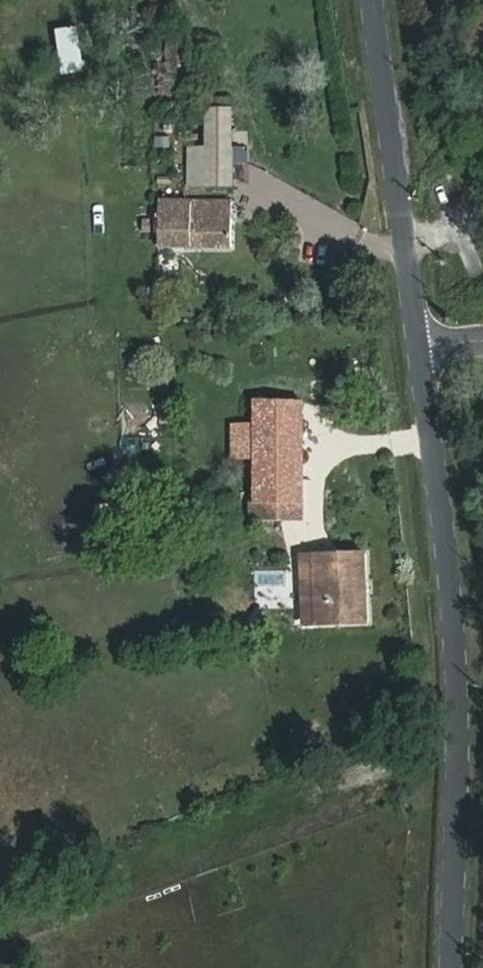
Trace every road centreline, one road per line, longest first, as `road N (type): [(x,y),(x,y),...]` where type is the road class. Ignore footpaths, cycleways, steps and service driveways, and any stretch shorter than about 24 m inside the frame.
road 1 (tertiary): [(465,967),(465,720),(428,357)]
road 2 (track): [(0,914),(465,720)]
road 3 (tertiary): [(428,357),(380,0)]

